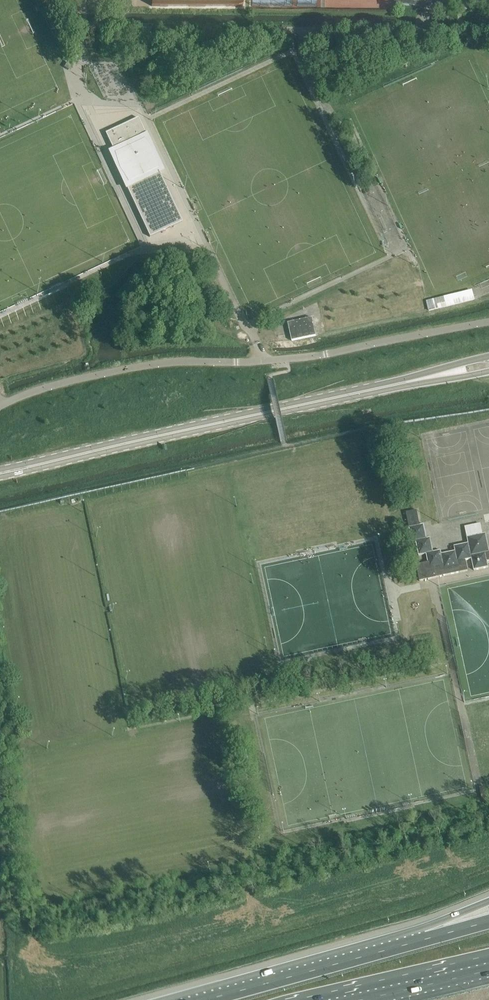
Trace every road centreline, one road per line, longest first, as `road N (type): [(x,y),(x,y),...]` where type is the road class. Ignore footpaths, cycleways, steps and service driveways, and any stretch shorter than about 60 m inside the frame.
road 1 (unclassified): [(488,321),(326,354),(150,364),(0,406)]
road 2 (tertiary): [(0,473),(443,374)]
road 3 (motorway): [(437,935),(204,999)]
road 4 (motorway): [(294,999),(488,946)]

